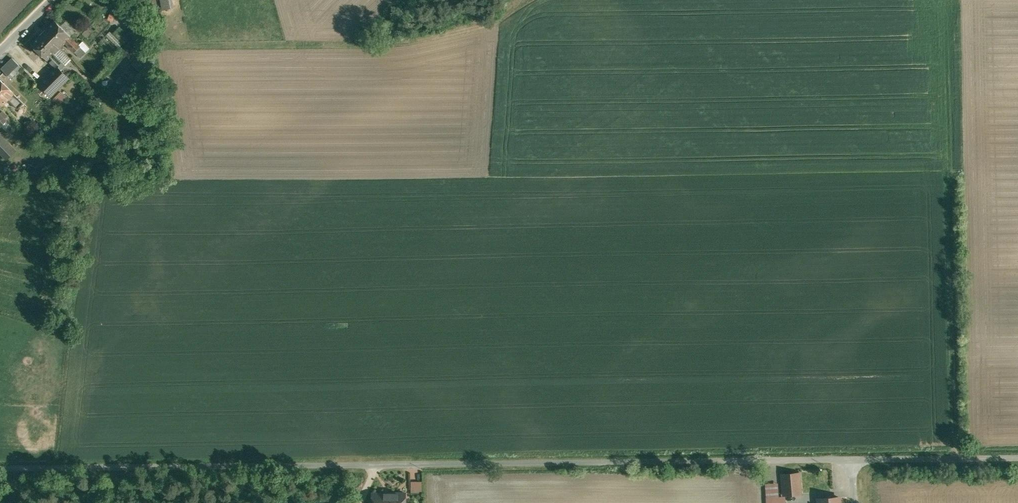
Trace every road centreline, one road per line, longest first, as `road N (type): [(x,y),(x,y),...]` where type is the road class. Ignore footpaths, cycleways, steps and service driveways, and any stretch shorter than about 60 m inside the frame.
road 1 (unclassified): [(0,465),(852,449)]
road 2 (unclassified): [(852,449),(1017,446)]

